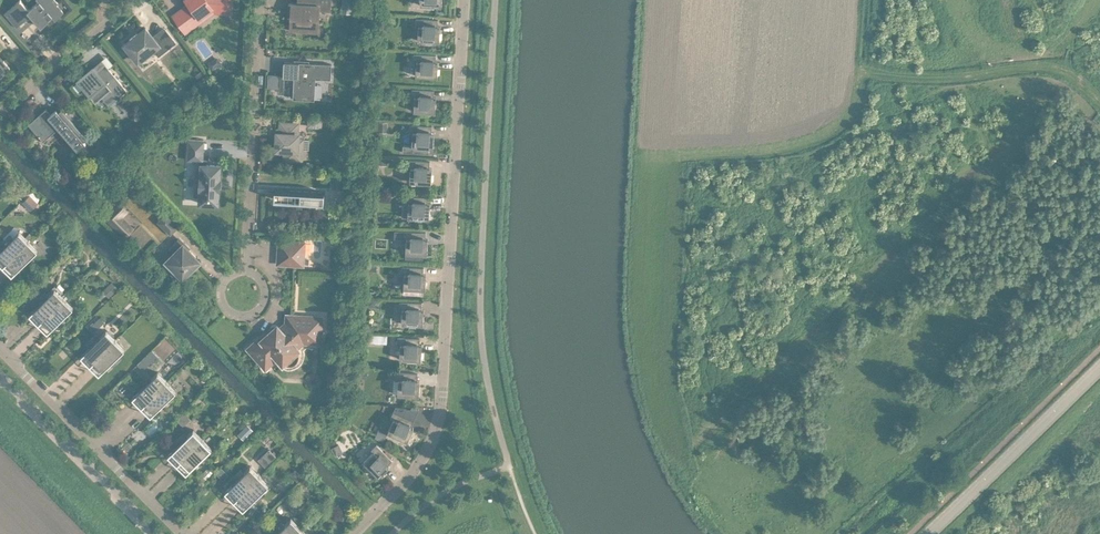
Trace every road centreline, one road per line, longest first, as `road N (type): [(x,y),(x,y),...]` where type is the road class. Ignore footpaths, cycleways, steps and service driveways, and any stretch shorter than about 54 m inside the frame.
road 1 (residential): [(461,0),(434,424),(406,473),(346,533)]
road 2 (residential): [(256,0),(243,265)]
road 3 (residential): [(185,533),(0,344)]
road 4 (track): [(1099,102),(1054,65),(868,69),(860,75)]
road 5 (tertiary): [(919,533),(1099,360)]
road 6 (residential): [(0,373),(159,533)]
road 7 (residential): [(0,107),(128,0)]
road 8 (residential): [(243,265),(264,287),(253,307),(238,311),(218,293),(220,278),(236,265)]

